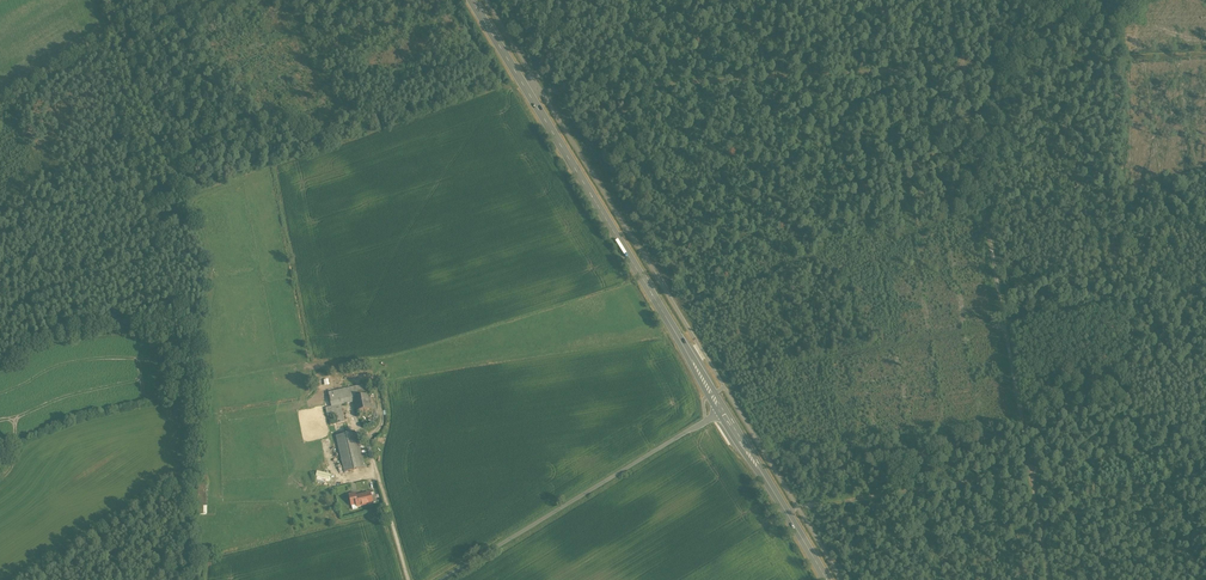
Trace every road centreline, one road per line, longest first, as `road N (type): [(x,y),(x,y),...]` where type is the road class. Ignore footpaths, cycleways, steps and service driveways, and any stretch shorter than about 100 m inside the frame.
road 1 (track): [(1051,579),(958,139),(956,67),(994,0)]
road 2 (primary): [(721,407),(472,0)]
road 3 (unclassified): [(721,407),(443,579)]
road 4 (primary): [(829,579),(721,407)]
road 5 (unclassified): [(410,579),(373,455)]

